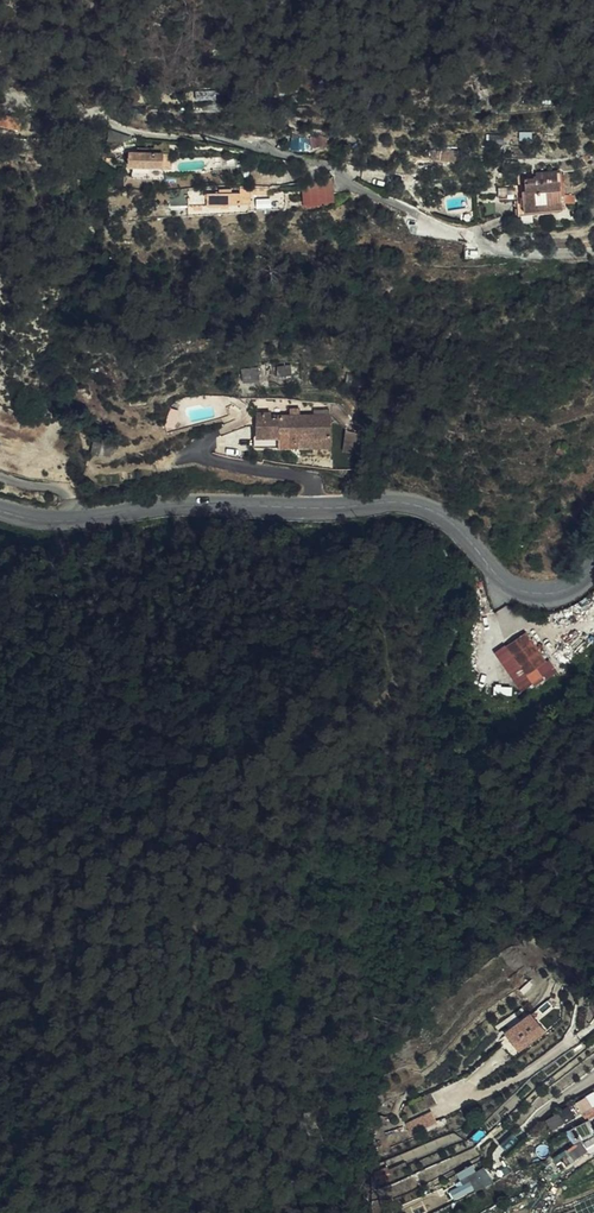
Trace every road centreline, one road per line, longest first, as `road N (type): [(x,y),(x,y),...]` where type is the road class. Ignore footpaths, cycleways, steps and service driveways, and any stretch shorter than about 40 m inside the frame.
road 1 (secondary): [(593,570),(566,589),(519,591),(449,519),(398,501),(168,505),(54,521),(0,510)]
road 2 (track): [(442,1109),(526,1073),(593,1019)]

